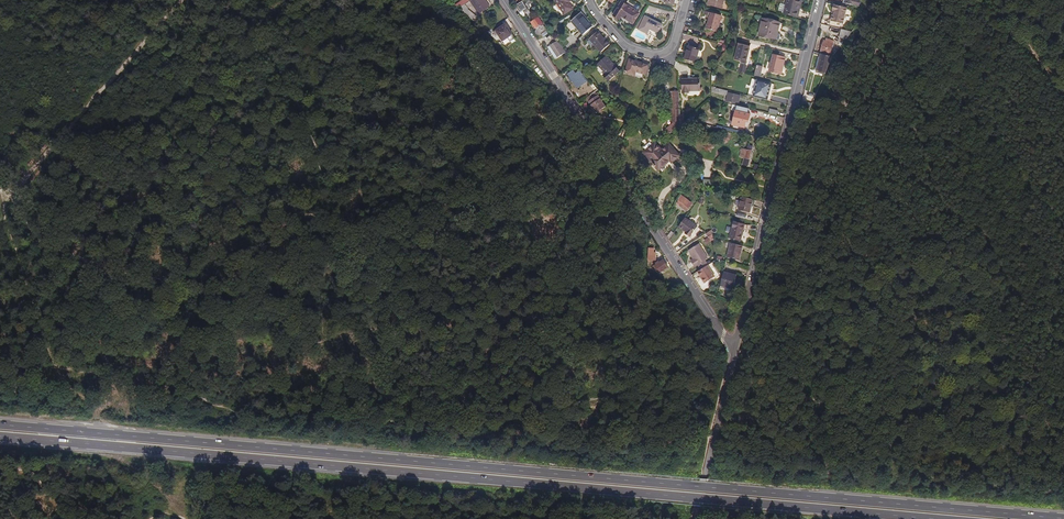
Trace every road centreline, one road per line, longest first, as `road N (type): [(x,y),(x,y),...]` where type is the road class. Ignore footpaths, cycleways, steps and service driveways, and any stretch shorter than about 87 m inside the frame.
road 1 (primary): [(1063,518),(0,426)]
road 2 (primary): [(0,438),(938,518)]
road 3 (residential): [(504,0),(735,352)]
road 4 (residential): [(820,0),(735,352)]
road 5 (track): [(181,0),(1,201)]
road 6 (unclassified): [(735,352),(694,518)]
road 7 (residential): [(686,0),(673,43),(658,55),(625,47),(588,0)]

